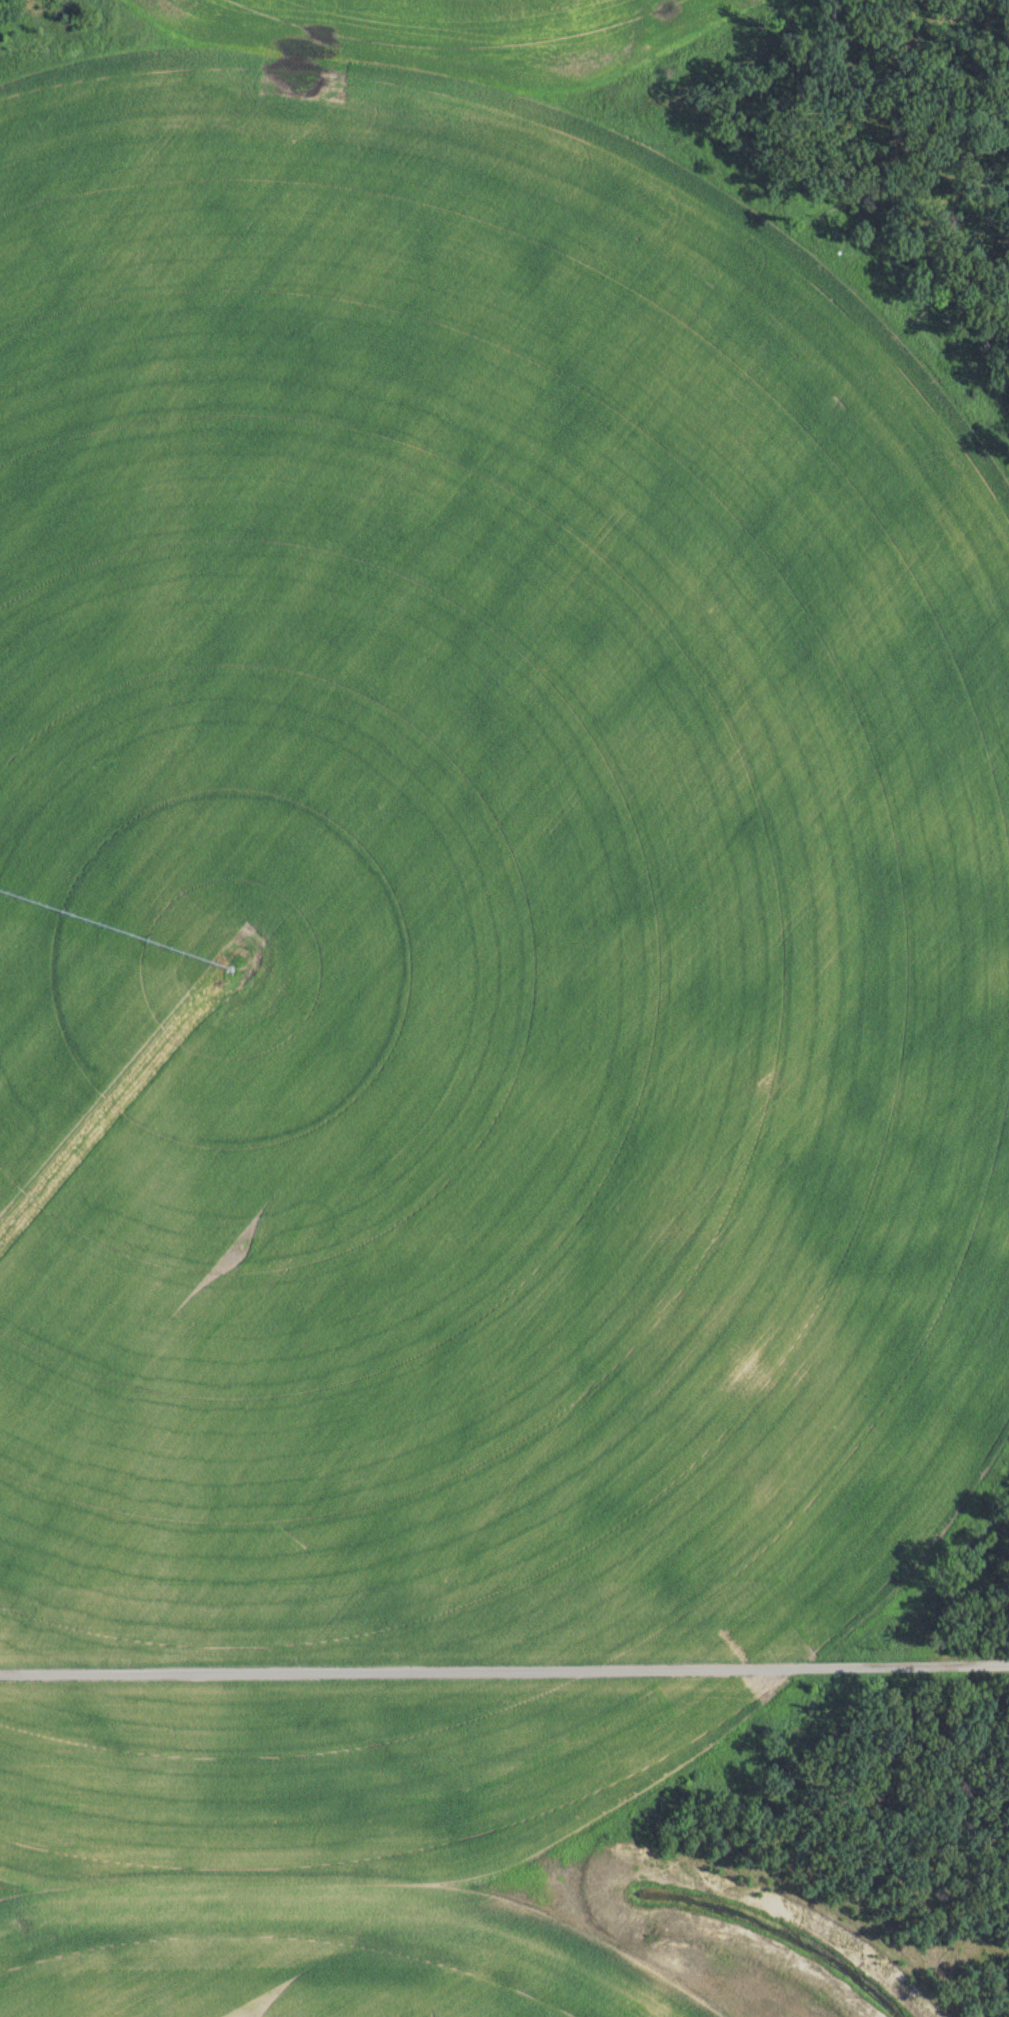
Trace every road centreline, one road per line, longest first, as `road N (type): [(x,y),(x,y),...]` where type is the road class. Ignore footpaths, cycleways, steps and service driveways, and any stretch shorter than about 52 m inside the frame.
road 1 (residential): [(1008,1664),(0,1674)]

